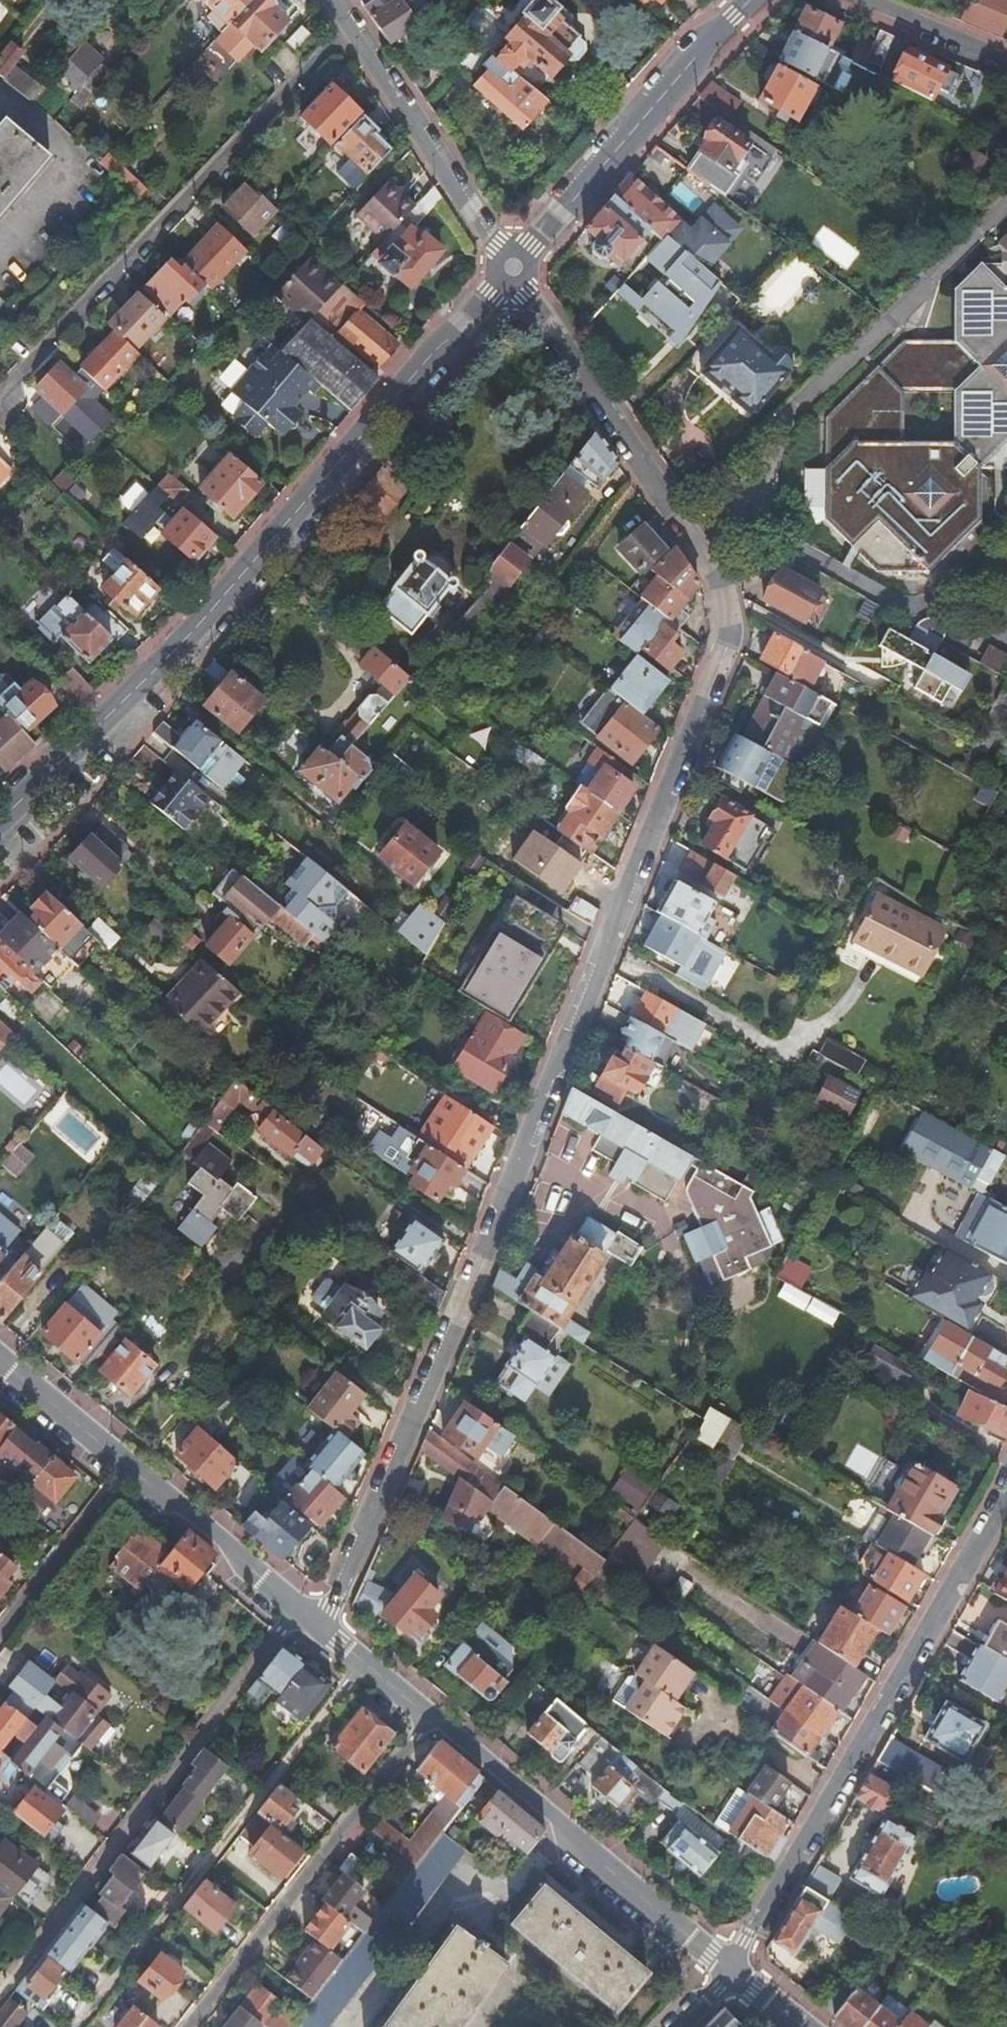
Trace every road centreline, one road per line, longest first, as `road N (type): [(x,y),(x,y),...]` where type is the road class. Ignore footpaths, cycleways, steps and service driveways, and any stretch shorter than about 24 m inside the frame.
road 1 (residential): [(678,520),(719,584),(731,638),(457,1322),(321,1626)]
road 2 (residential): [(513,269),(214,607),(0,818)]
road 3 (residential): [(730,1968),(1006,1495)]
road 4 (residential): [(350,25),(0,396)]
road 5 (residential): [(298,1608),(11,1984)]
road 6 (unclassified): [(678,520),(926,261),(1006,189)]
road 7 (residential): [(365,1661),(78,2026)]
road 8 (residential): [(432,1717),(188,2026)]
road 9 (residential): [(730,1968),(432,1717)]
road 10 (residential): [(752,0),(513,269)]
road 11 (residential): [(513,269),(678,520)]
road 12 (residential): [(350,25),(513,269)]
road 13 (residential): [(298,1608),(130,1465)]
road 14 (residential): [(130,1465),(0,1632)]
road 15 (residential): [(130,1465),(0,1356)]
road 16 (residential): [(871,0),(1006,58)]

